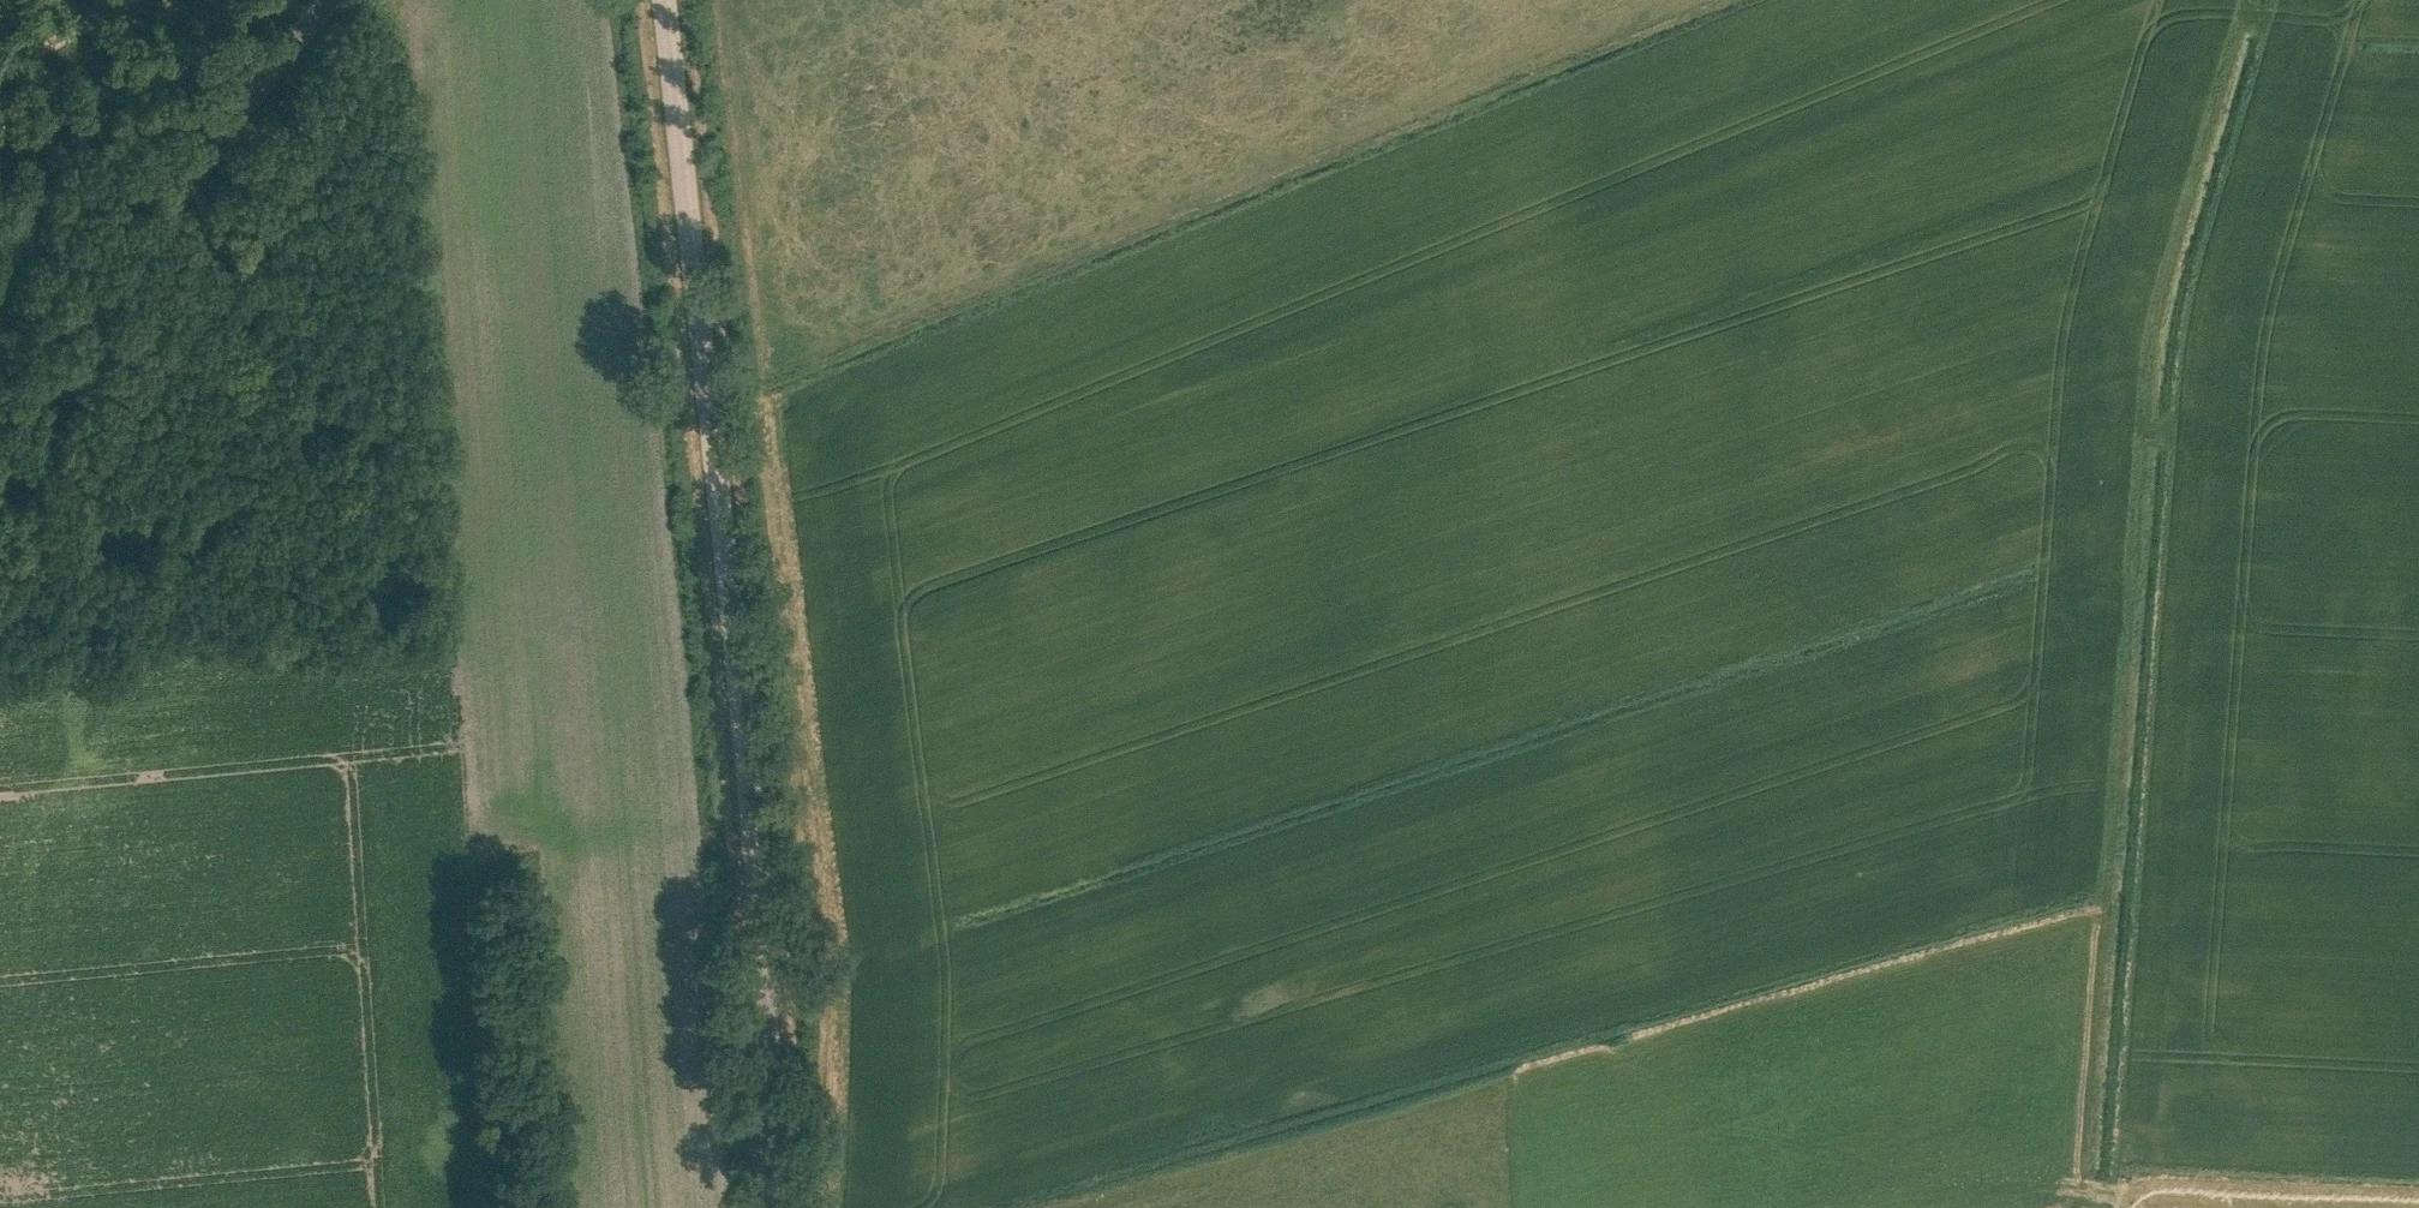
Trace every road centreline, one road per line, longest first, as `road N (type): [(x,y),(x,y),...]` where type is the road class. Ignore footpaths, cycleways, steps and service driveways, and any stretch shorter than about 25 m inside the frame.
road 1 (tertiary): [(772,1207),(746,773),(664,0)]
road 2 (tertiary): [(0,461),(212,148),(332,0)]
road 3 (track): [(0,69),(134,0)]

